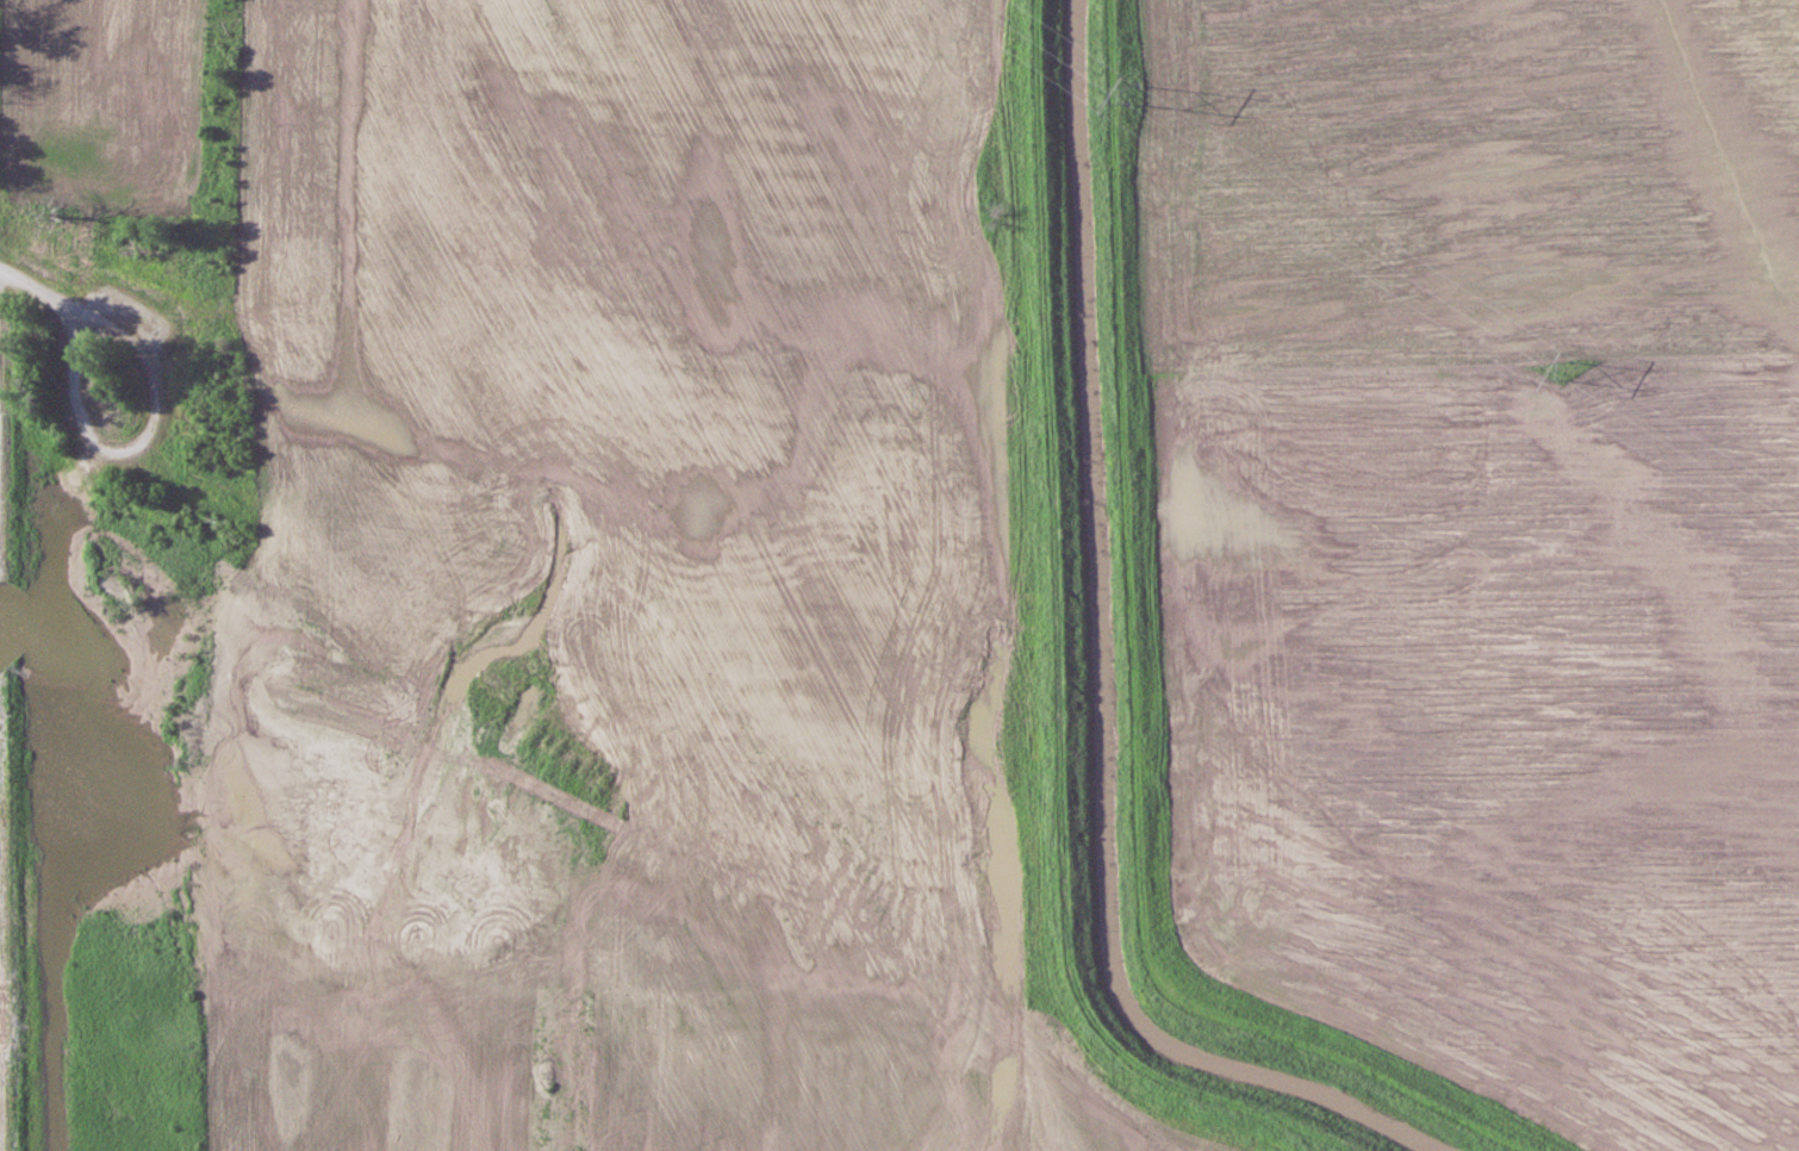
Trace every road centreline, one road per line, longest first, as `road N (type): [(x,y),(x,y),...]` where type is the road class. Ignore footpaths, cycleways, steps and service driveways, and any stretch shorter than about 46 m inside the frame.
road 1 (residential): [(1326,1150),(1157,1093),(1091,1035),(1060,972),(1028,0)]
road 2 (residential): [(0,926),(2,1150)]

